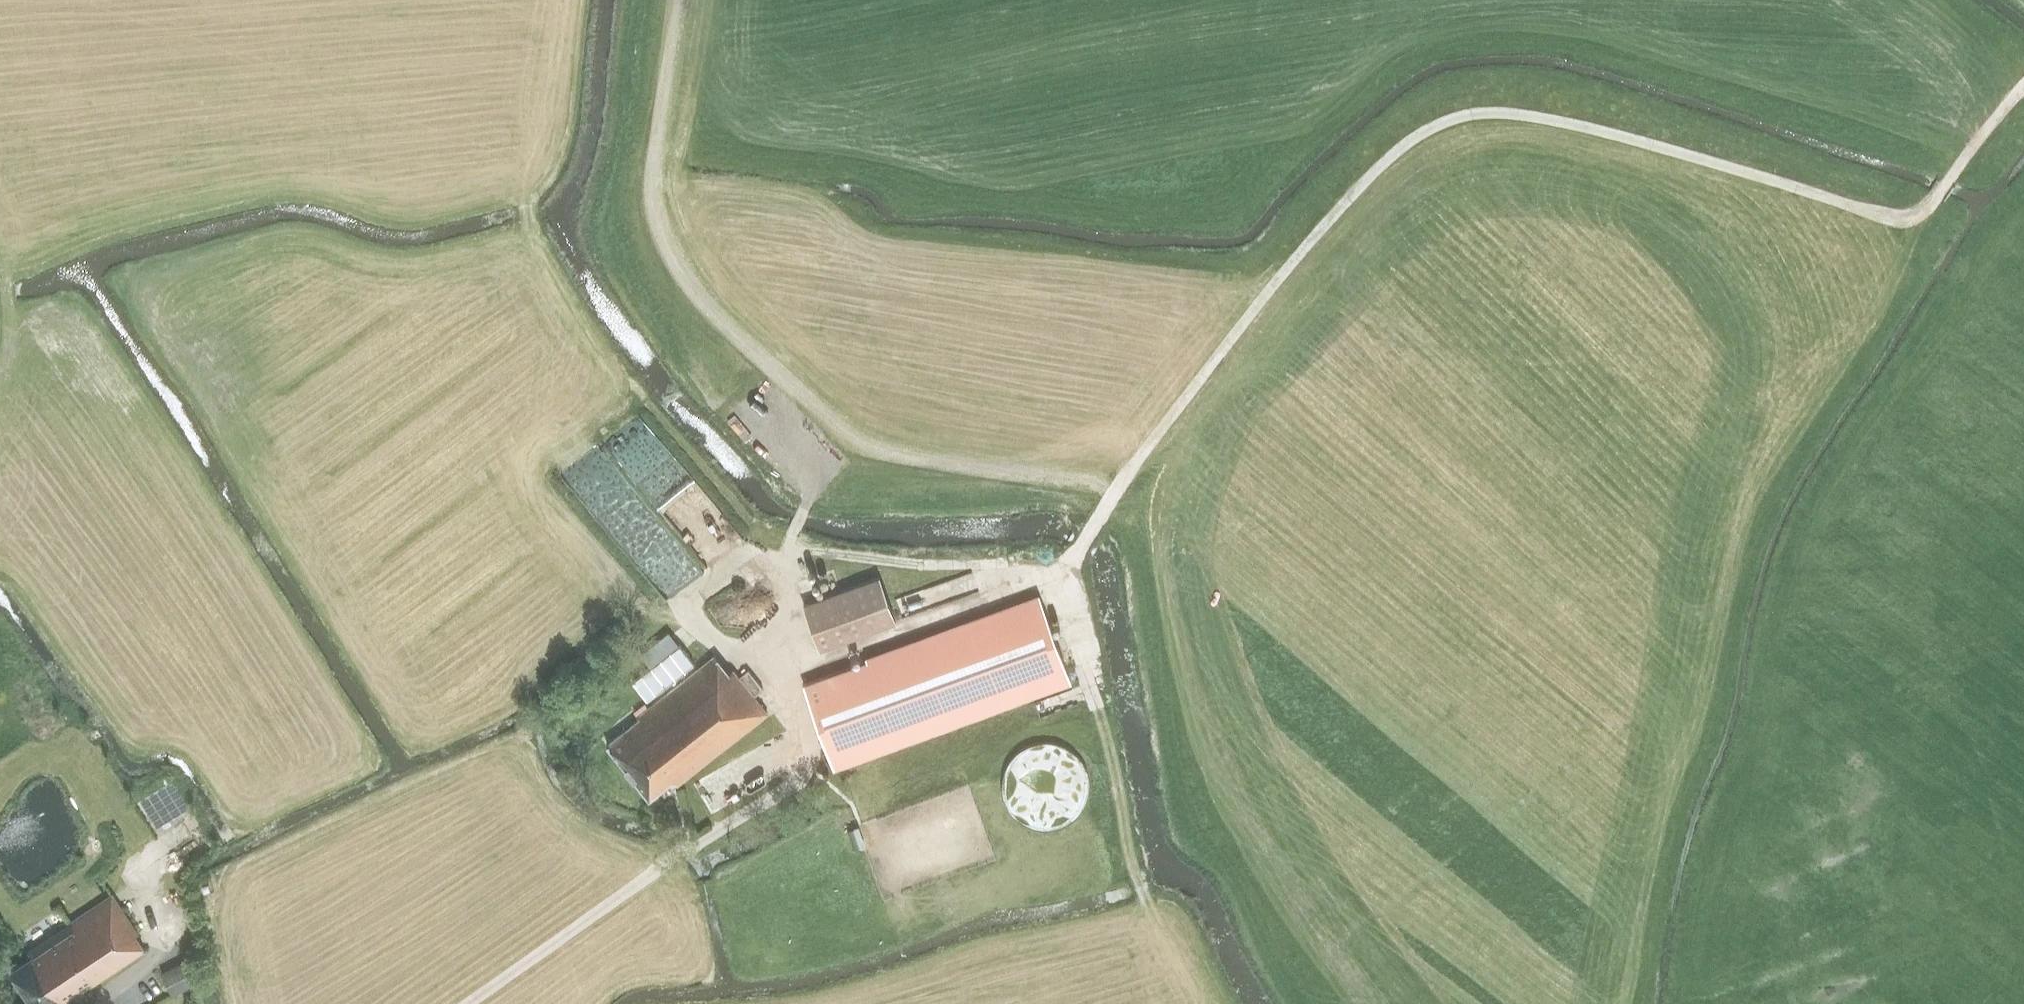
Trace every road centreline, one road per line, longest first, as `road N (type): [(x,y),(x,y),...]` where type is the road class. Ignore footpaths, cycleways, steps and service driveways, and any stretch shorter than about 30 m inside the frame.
road 1 (track): [(782,671),(1063,571),(1125,478),(1313,239),(1381,166),(1445,121),(1491,113),(1576,125),(1916,217),(2023,90)]
road 2 (track): [(1107,506),(1072,474),(865,429),(737,352),(683,334),(636,288),(617,231),(635,0)]
road 3 (track): [(792,551),(928,564),(1070,561)]

